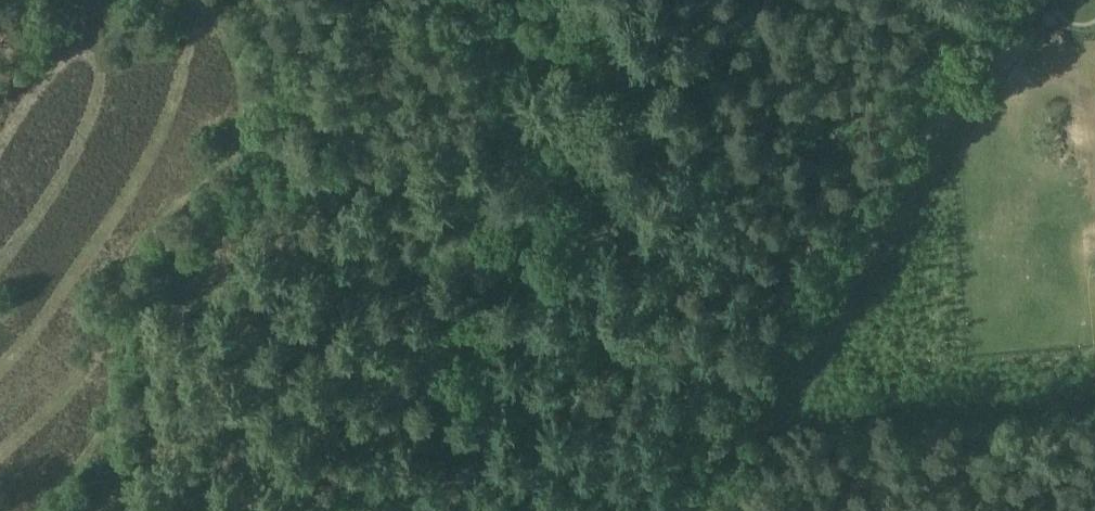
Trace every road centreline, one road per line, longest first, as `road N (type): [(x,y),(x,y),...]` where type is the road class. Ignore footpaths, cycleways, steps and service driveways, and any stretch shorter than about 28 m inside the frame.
road 1 (track): [(1009,0),(681,510)]

